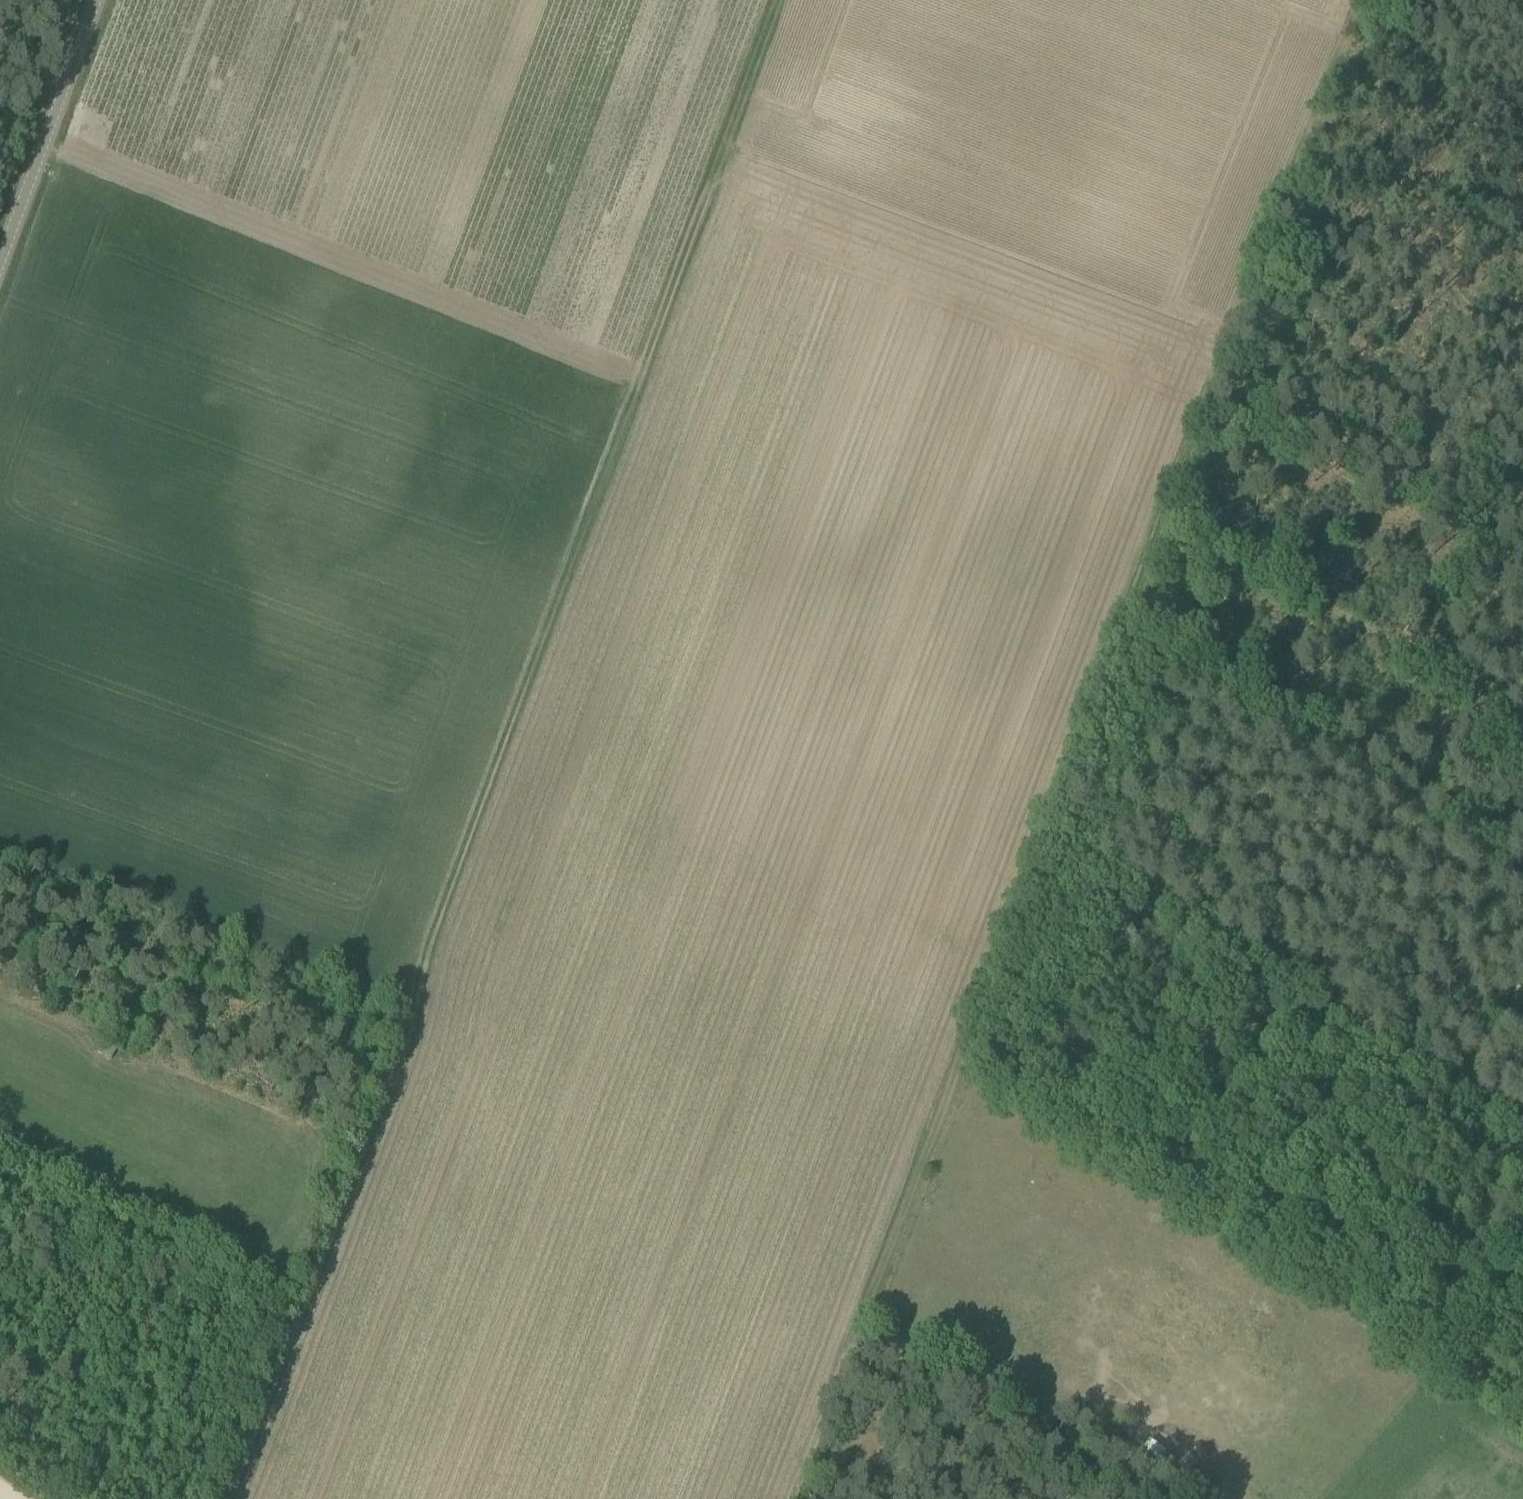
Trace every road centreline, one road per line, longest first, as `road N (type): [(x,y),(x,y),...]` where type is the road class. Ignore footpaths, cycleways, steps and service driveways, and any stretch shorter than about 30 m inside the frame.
road 1 (track): [(771,0),(222,1498)]
road 2 (track): [(794,1498),(1175,509)]
road 3 (track): [(1175,509),(1371,0)]
road 4 (unclassified): [(0,262),(95,0)]

